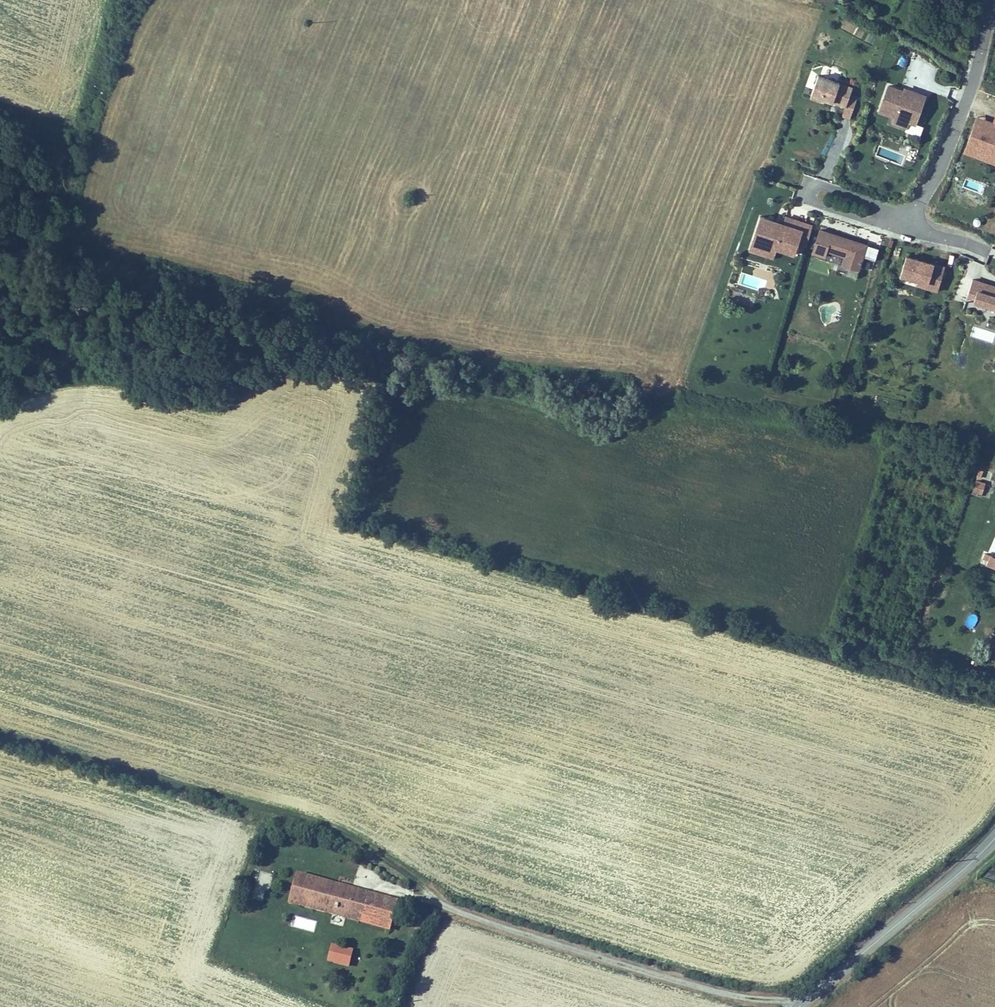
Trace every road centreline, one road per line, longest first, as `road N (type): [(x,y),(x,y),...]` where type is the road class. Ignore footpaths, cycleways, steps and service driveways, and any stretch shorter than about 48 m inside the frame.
road 1 (track): [(0,735),(368,840),(453,909)]
road 2 (tertiary): [(994,837),(800,1006)]
road 3 (residential): [(993,0),(970,96),(911,214)]
road 4 (residential): [(902,227),(813,201),(812,189),(824,185),(911,214)]

